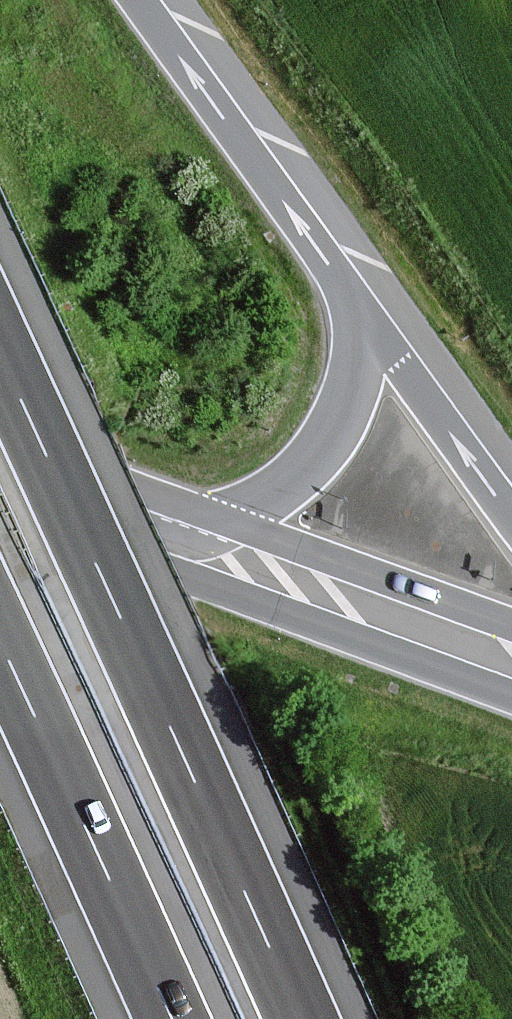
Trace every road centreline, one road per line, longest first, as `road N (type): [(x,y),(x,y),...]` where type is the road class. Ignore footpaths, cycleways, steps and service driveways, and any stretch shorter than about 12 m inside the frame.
road 1 (motorway): [(301,1018),(0,351)]
road 2 (motorway): [(0,644),(169,1018)]
road 3 (motorway): [(364,313),(139,0)]
road 4 (primary): [(511,661),(185,540)]
road 5 (motorway): [(185,540),(278,490),(313,459),(348,397),(364,313)]
road 6 (motorway): [(511,518),(364,313)]
road 7 (primary): [(185,540),(0,474)]

